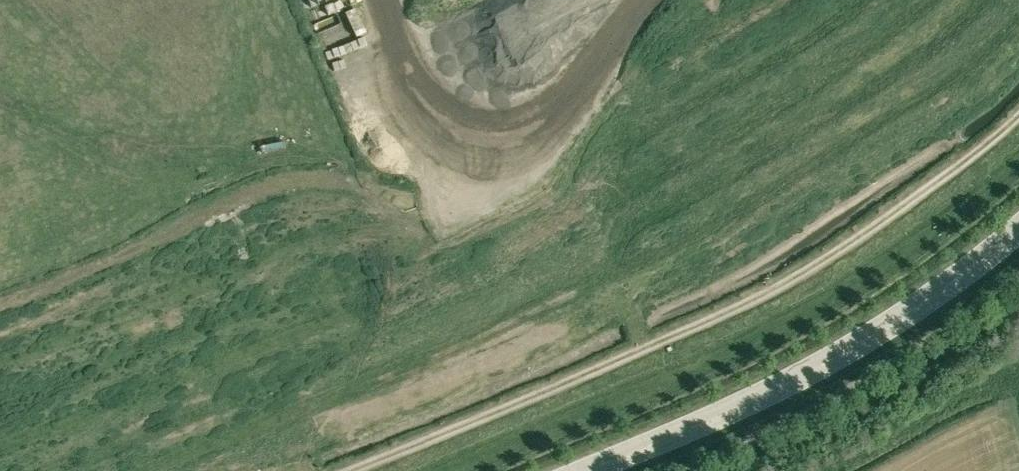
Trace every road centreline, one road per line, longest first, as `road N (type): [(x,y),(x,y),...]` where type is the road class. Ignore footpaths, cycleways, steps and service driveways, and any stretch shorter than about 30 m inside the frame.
road 1 (track): [(349,470),(770,290),(890,216),(1018,115)]
road 2 (secondary): [(594,470),(851,349),(1018,223)]
road 3 (track): [(382,0),(414,89),(431,109),(470,124),(513,125),(565,100),(646,0)]

